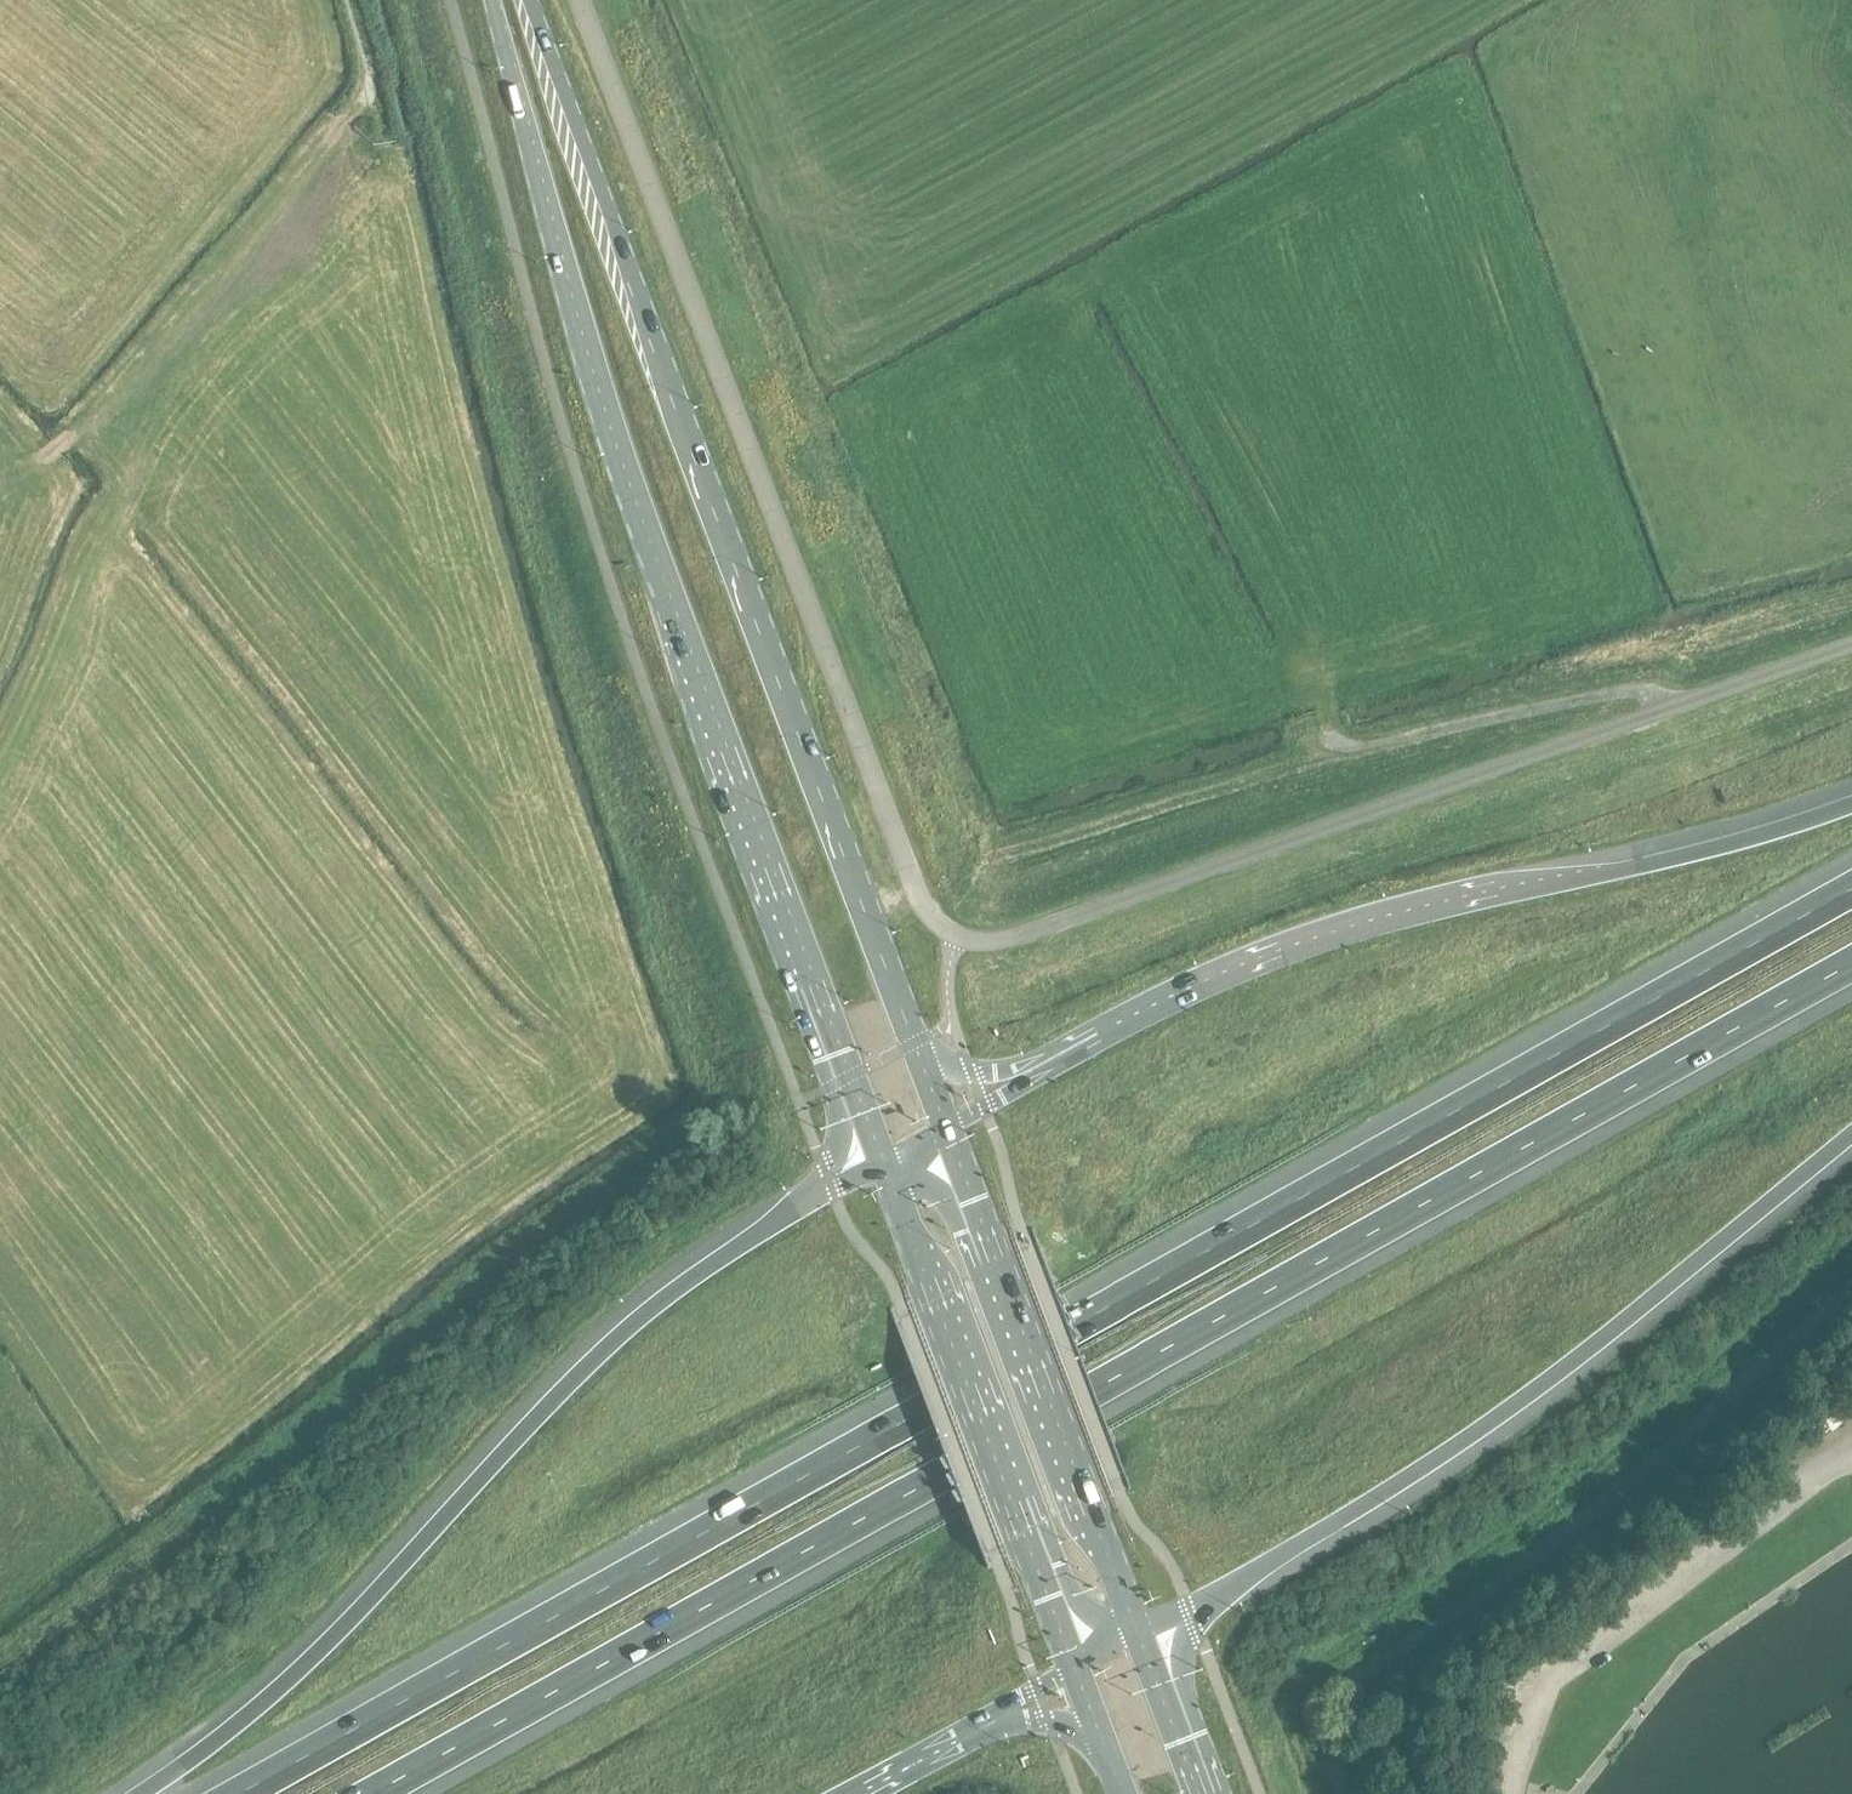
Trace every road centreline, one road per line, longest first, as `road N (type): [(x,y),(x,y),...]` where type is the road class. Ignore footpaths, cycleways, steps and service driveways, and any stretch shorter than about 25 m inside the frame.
road 1 (unclassified): [(581,0),(920,902),(943,927),(975,940),(1009,939),(1851,643)]
road 2 (motorway): [(1851,888),(242,1793)]
road 3 (motorway): [(375,1793),(1851,964)]
road 4 (track): [(1340,741),(1012,858),(982,848),(783,374),(639,0)]
road 5 (primary): [(493,0),(585,339),(681,624),(885,1163)]
road 6 (primary): [(922,1062),(530,0)]
road 7 (motorway): [(885,1163),(746,1242),(615,1342),(327,1646),(142,1793)]
road 8 (motorway): [(1140,1634),(1341,1521),(1526,1398),(1851,1135)]
road 9 (motorway): [(1851,804),(1686,856),(1318,946),(1207,990),(1050,1071)]
road 10 (track): [(59,447),(348,114),(370,80),(353,0)]
road 11 (primary): [(1140,1634),(948,1129)]
road 12 (primary): [(885,1163),(1074,1668)]
road 13 (track): [(1340,741),(1387,745),(1643,684),(1678,702)]
road 14 (track): [(1271,577),(1340,741)]
road 15 (primary): [(1199,1793),(1140,1634)]
road 16 (motorway): [(964,1728),(1039,1720),(1104,1744)]
road 17 (motorway): [(840,1793),(964,1728)]
road 18 (motorway): [(1050,1071),(972,1074),(922,1062)]
road 19 (motorway): [(964,1728),(1074,1668)]

